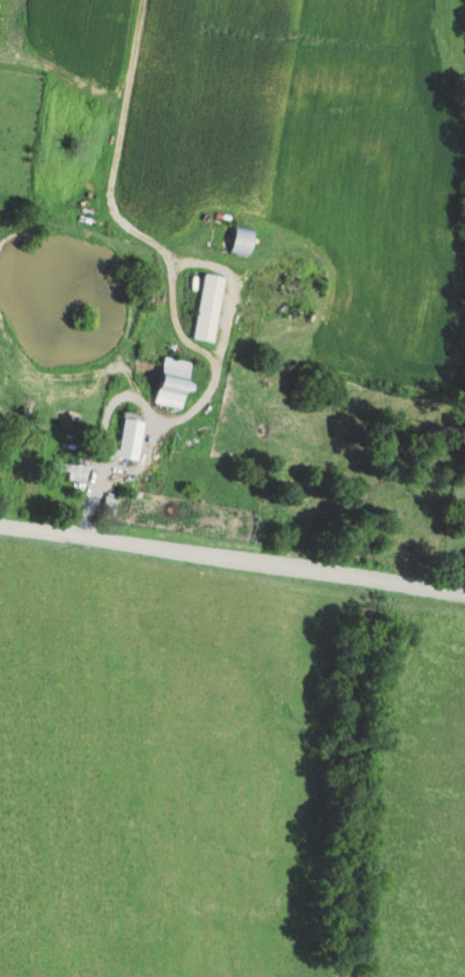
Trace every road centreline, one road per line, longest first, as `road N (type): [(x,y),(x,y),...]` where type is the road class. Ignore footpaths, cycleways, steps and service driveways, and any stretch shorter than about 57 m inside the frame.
road 1 (residential): [(464,624),(0,563)]

